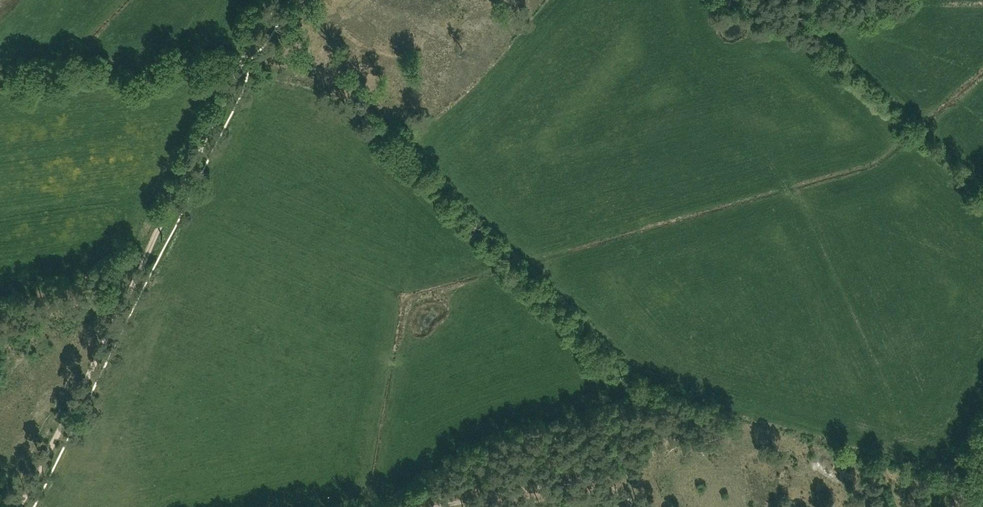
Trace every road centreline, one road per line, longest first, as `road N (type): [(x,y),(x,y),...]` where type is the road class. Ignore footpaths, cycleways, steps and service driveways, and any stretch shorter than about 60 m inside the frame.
road 1 (track): [(275,0),(24,506)]
road 2 (track): [(0,82),(239,68)]
road 3 (track): [(444,506),(589,485),(628,506)]

